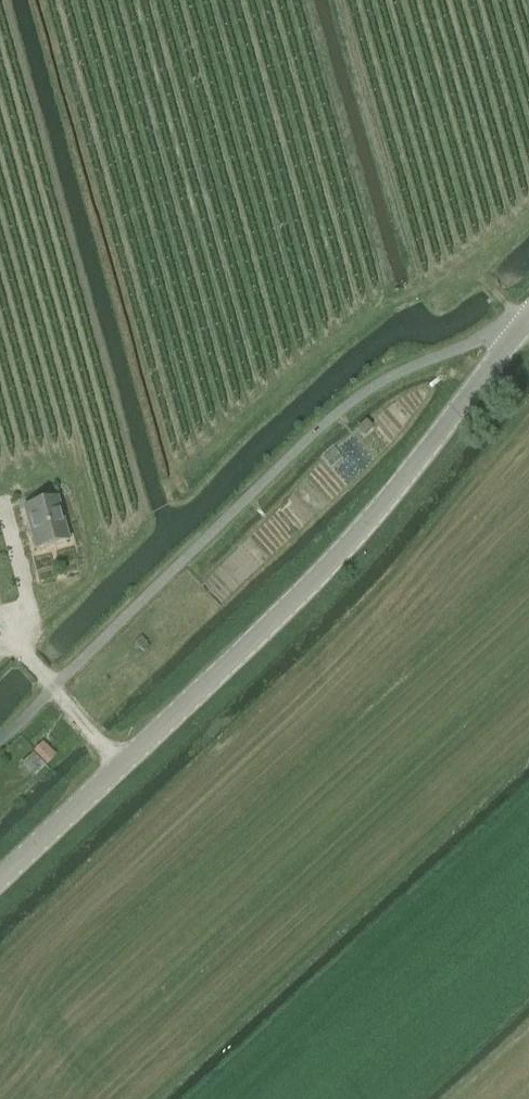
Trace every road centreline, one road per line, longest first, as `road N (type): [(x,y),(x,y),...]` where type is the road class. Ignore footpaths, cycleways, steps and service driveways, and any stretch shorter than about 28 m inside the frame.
road 1 (unclassified): [(0,879),(305,595),(397,494),(519,336)]
road 2 (unclassified): [(0,742),(332,423),(398,380),(519,336)]

